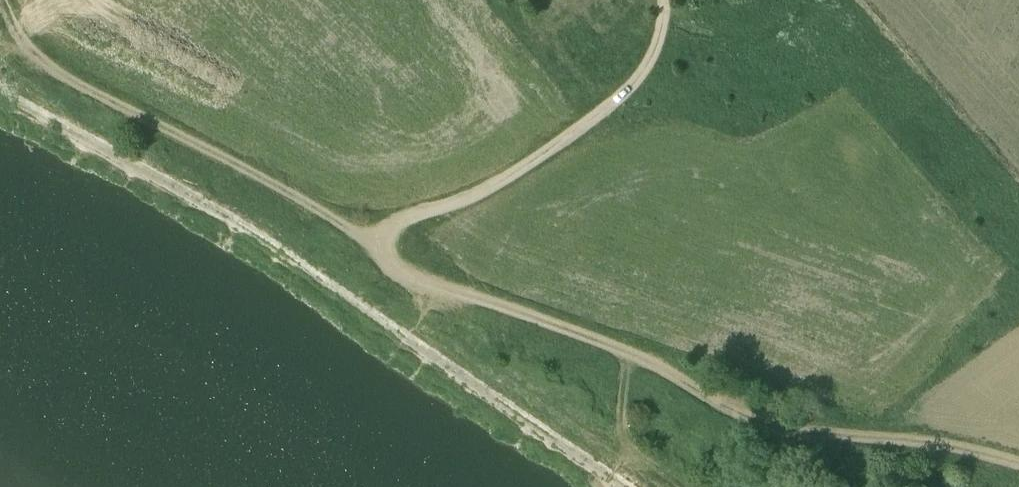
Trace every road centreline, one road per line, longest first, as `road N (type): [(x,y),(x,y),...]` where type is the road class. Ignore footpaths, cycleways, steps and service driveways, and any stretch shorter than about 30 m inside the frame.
road 1 (track): [(1018,463),(902,441),(777,434),(626,353),(404,272),(384,260),(379,244)]
road 2 (track): [(379,244),(67,81),(23,43),(3,0)]
road 3 (track): [(669,0),(640,80),(616,105),(503,182),(394,224),(379,244)]

